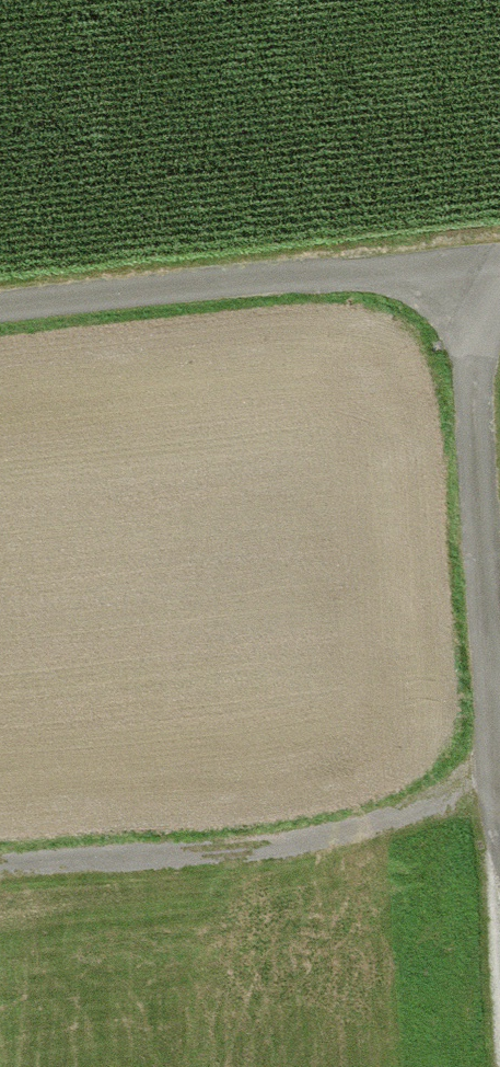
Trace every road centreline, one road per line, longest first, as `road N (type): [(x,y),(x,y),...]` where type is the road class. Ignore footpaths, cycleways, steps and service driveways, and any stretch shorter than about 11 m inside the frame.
road 1 (track): [(499,267),(476,270),(499,774),(334,833),(196,855),(0,870)]
road 2 (track): [(476,270),(0,323)]

